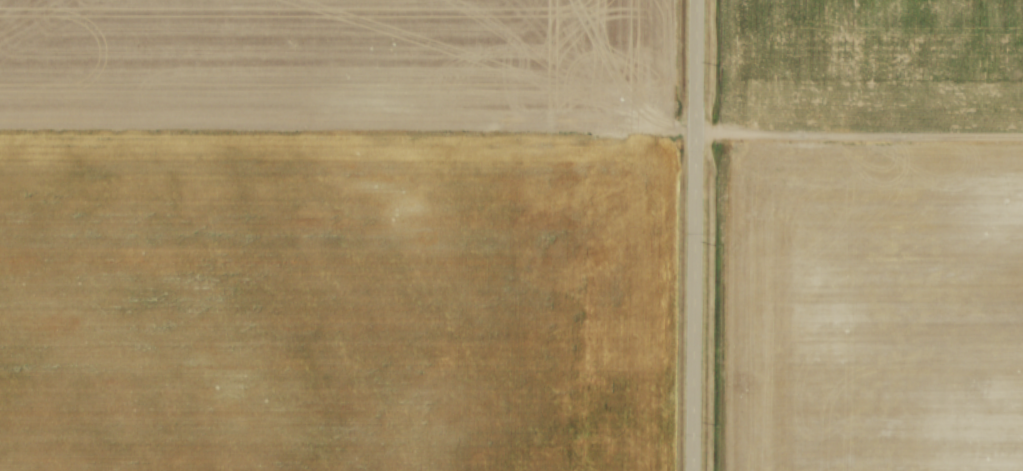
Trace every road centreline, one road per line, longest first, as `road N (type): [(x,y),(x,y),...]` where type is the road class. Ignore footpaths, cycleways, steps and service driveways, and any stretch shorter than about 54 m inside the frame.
road 1 (tertiary): [(687,470),(689,0)]

